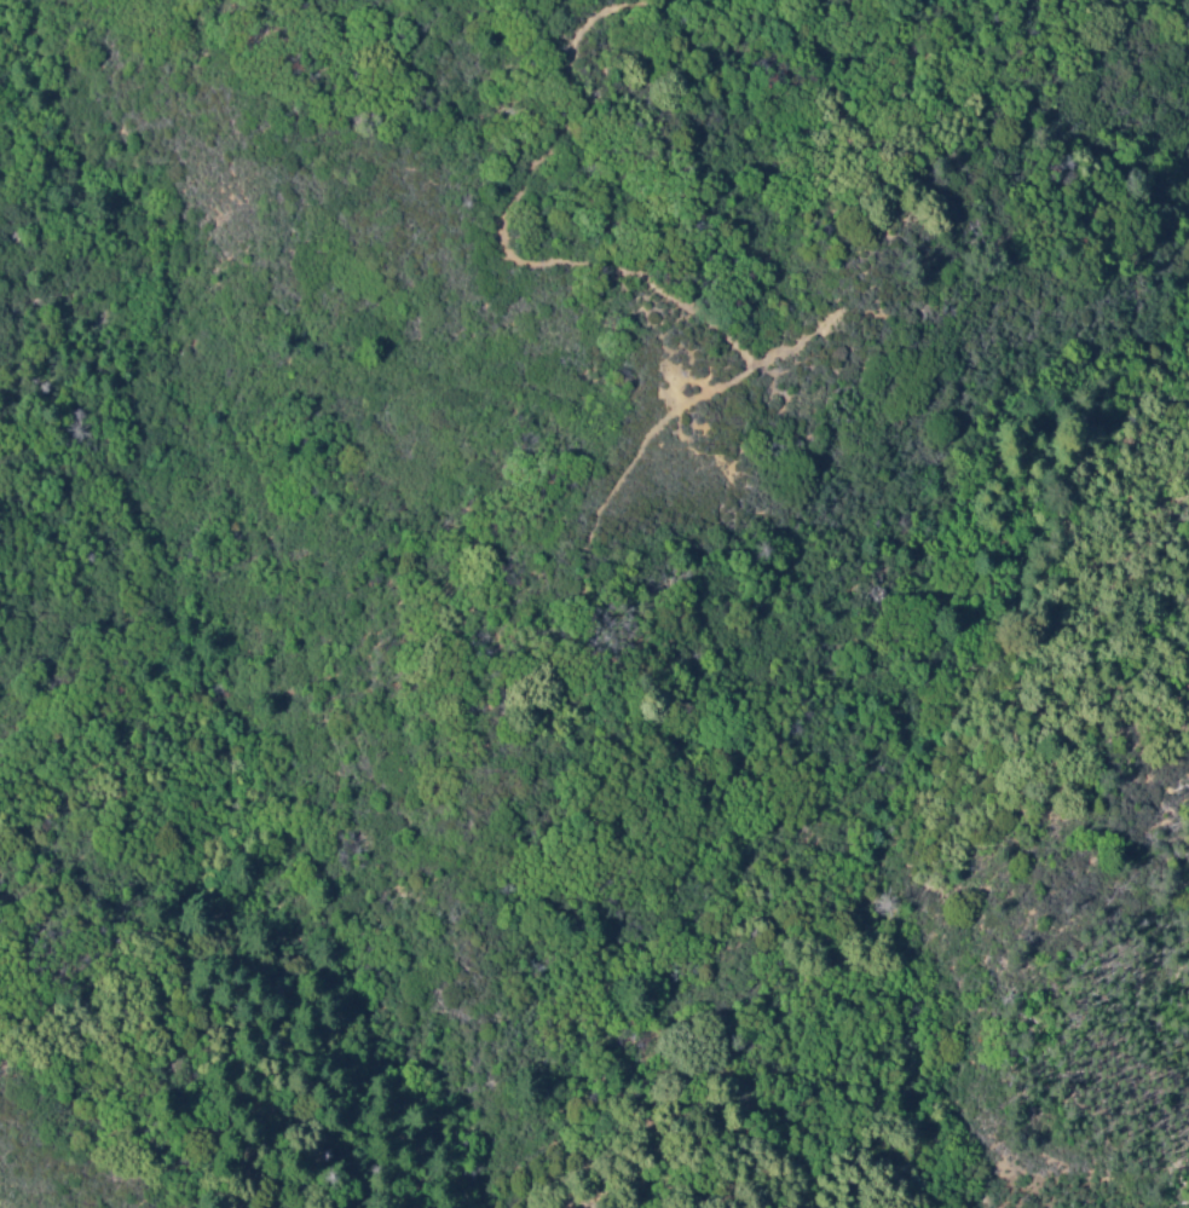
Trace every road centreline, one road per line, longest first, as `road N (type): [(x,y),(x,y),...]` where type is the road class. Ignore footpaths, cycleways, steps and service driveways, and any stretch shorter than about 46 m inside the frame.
road 1 (track): [(950,1207),(956,1183),(912,1024),(899,907),(912,808),(1017,524),(1081,422),(1188,327)]

